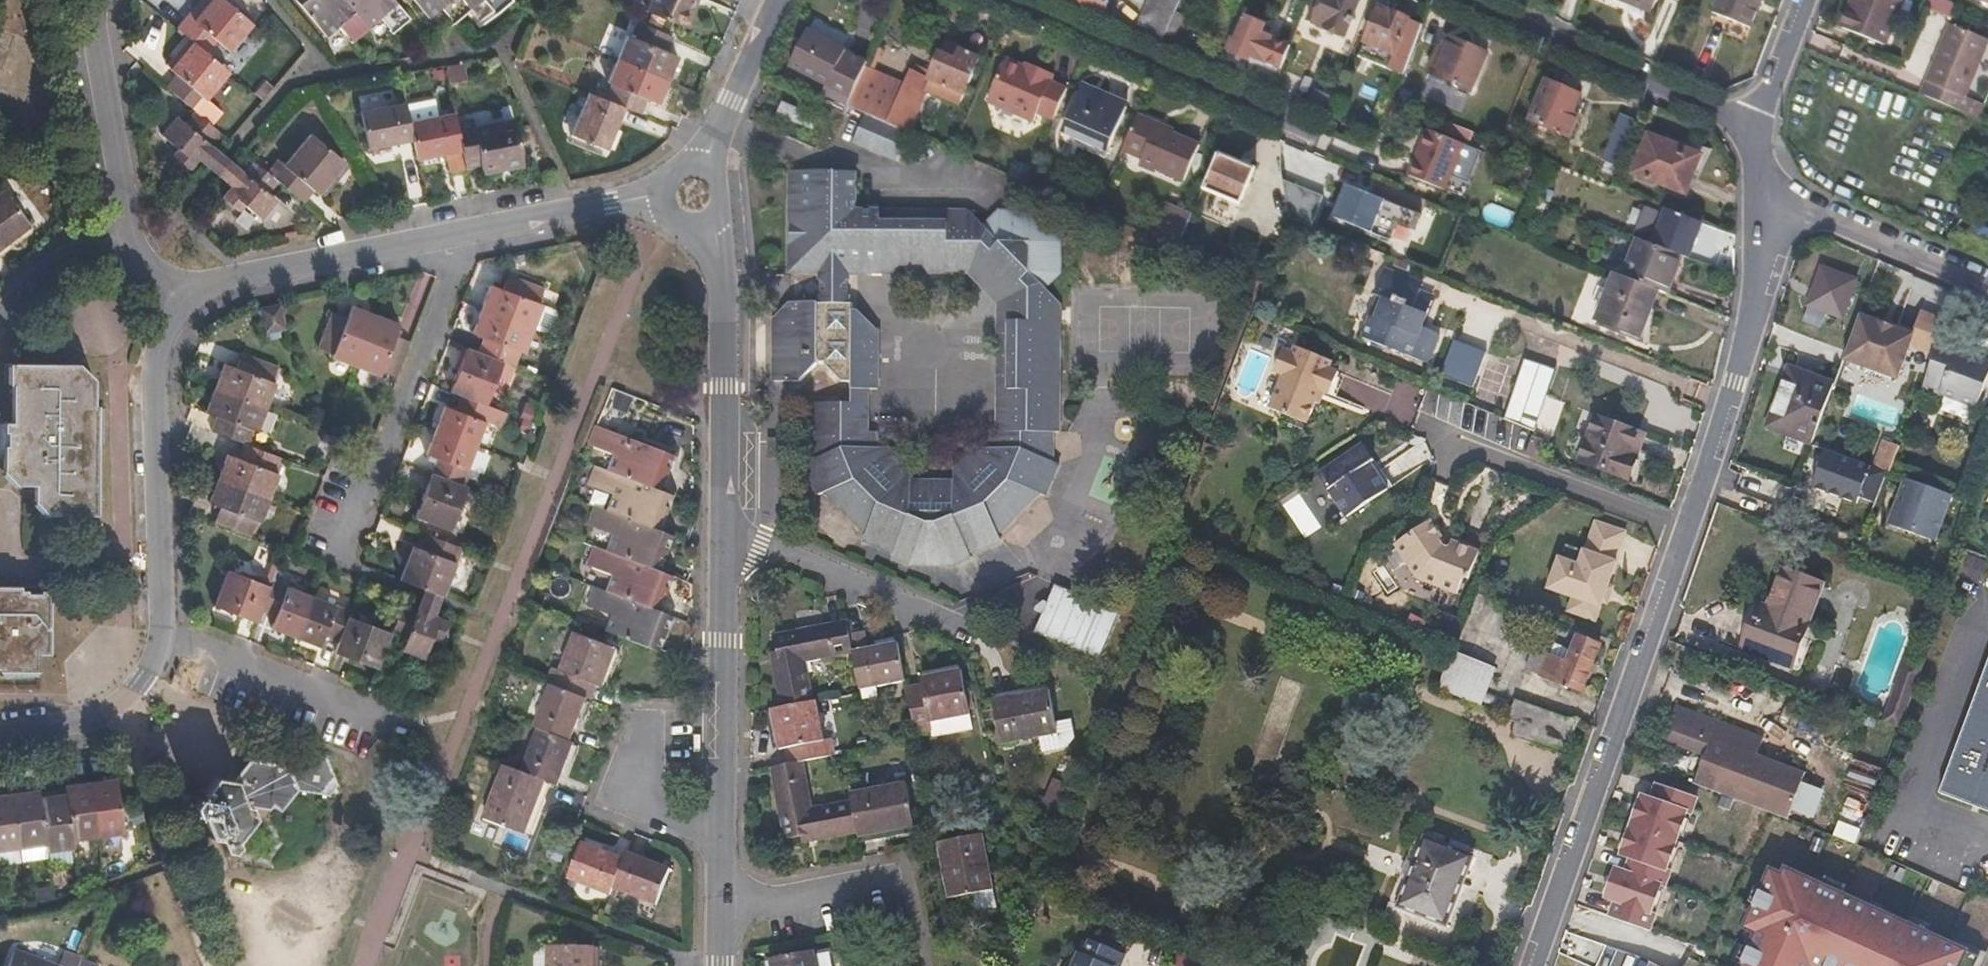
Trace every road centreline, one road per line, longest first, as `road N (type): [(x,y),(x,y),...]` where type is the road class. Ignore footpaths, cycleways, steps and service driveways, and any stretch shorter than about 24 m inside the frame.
road 1 (residential): [(1768,192),(1761,304),(1536,965)]
road 2 (residential): [(726,210),(720,965)]
road 3 (residential): [(178,289),(157,353),(164,633),(145,681),(102,713),(0,730)]
road 4 (residential): [(660,188),(466,239),(178,289)]
road 5 (residential): [(1012,0),(1328,137)]
road 6 (residential): [(1464,0),(1755,125)]
road 7 (residential): [(129,240),(98,0)]
road 8 (residential): [(1768,192),(1987,285)]
road 9 (residential): [(702,165),(778,0)]
road 10 (residential): [(0,323),(59,255),(103,233),(129,240)]
road 11 (residential): [(1802,0),(1755,125)]

